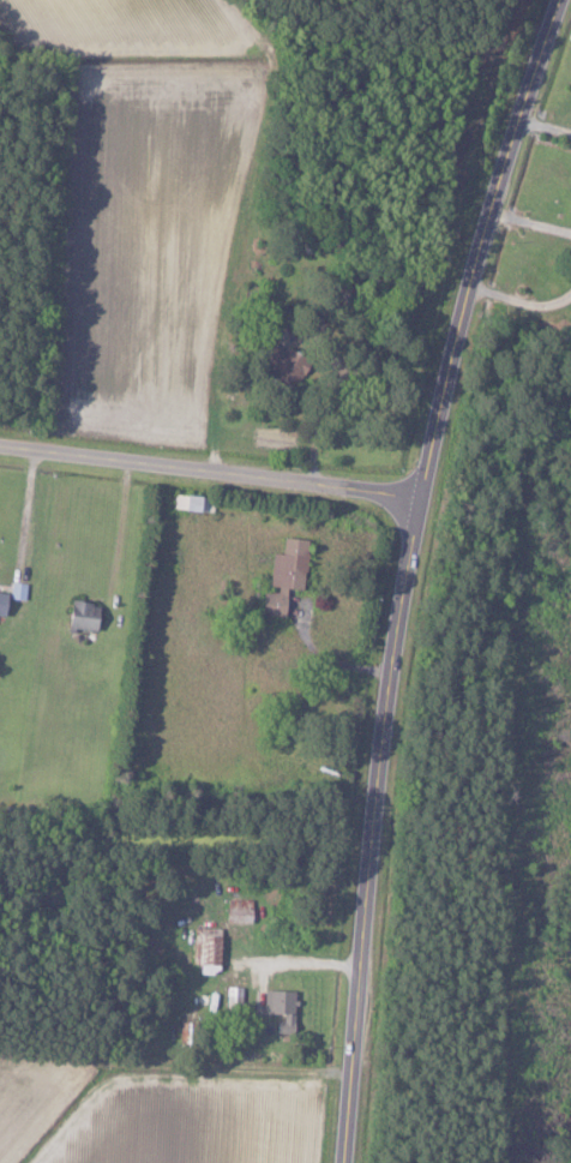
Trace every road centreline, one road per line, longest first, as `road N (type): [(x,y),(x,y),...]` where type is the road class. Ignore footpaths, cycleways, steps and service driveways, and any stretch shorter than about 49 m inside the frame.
road 1 (secondary): [(352,1162),(390,729),(421,503),(469,293),(561,0)]
road 2 (residential): [(421,503),(0,449)]

